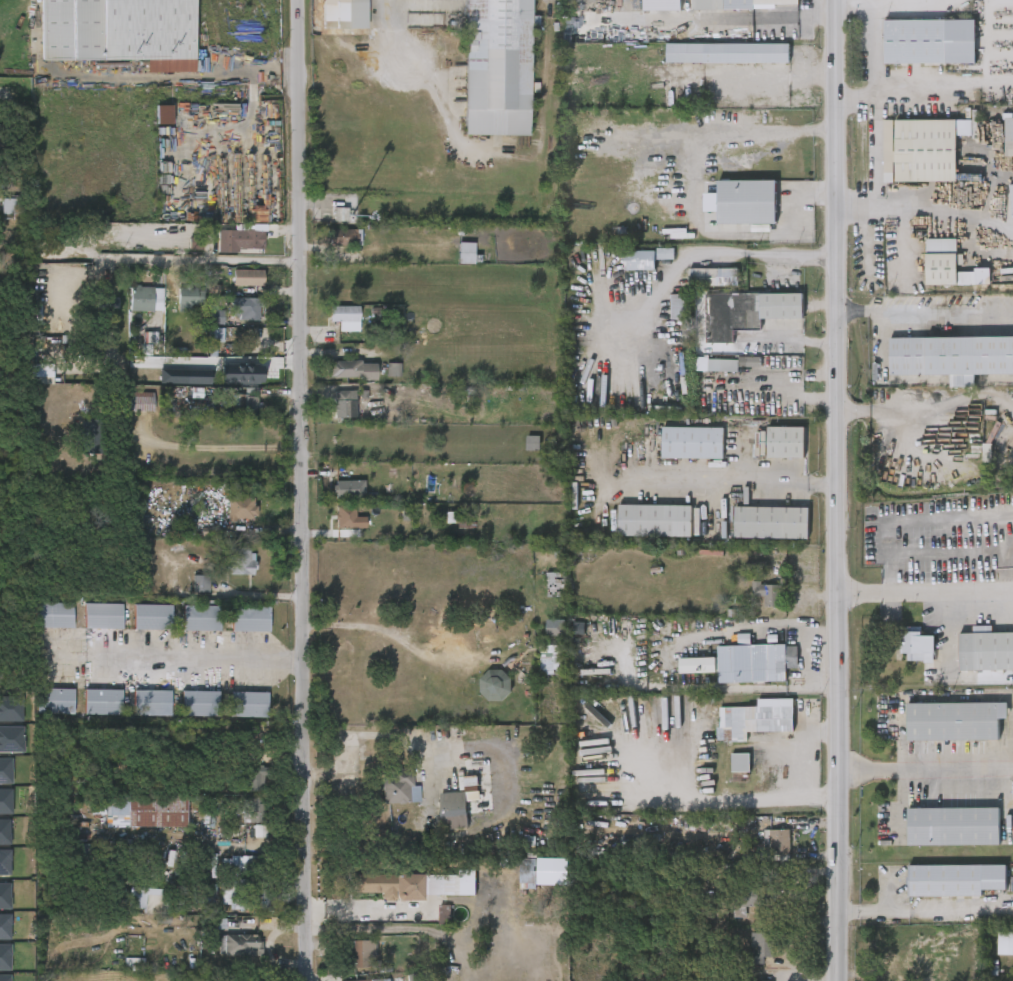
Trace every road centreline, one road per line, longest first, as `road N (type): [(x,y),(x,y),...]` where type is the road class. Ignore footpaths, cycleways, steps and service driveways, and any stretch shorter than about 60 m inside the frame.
road 1 (residential): [(291,0),(287,464),(298,980)]
road 2 (secondary): [(835,0),(839,980)]

